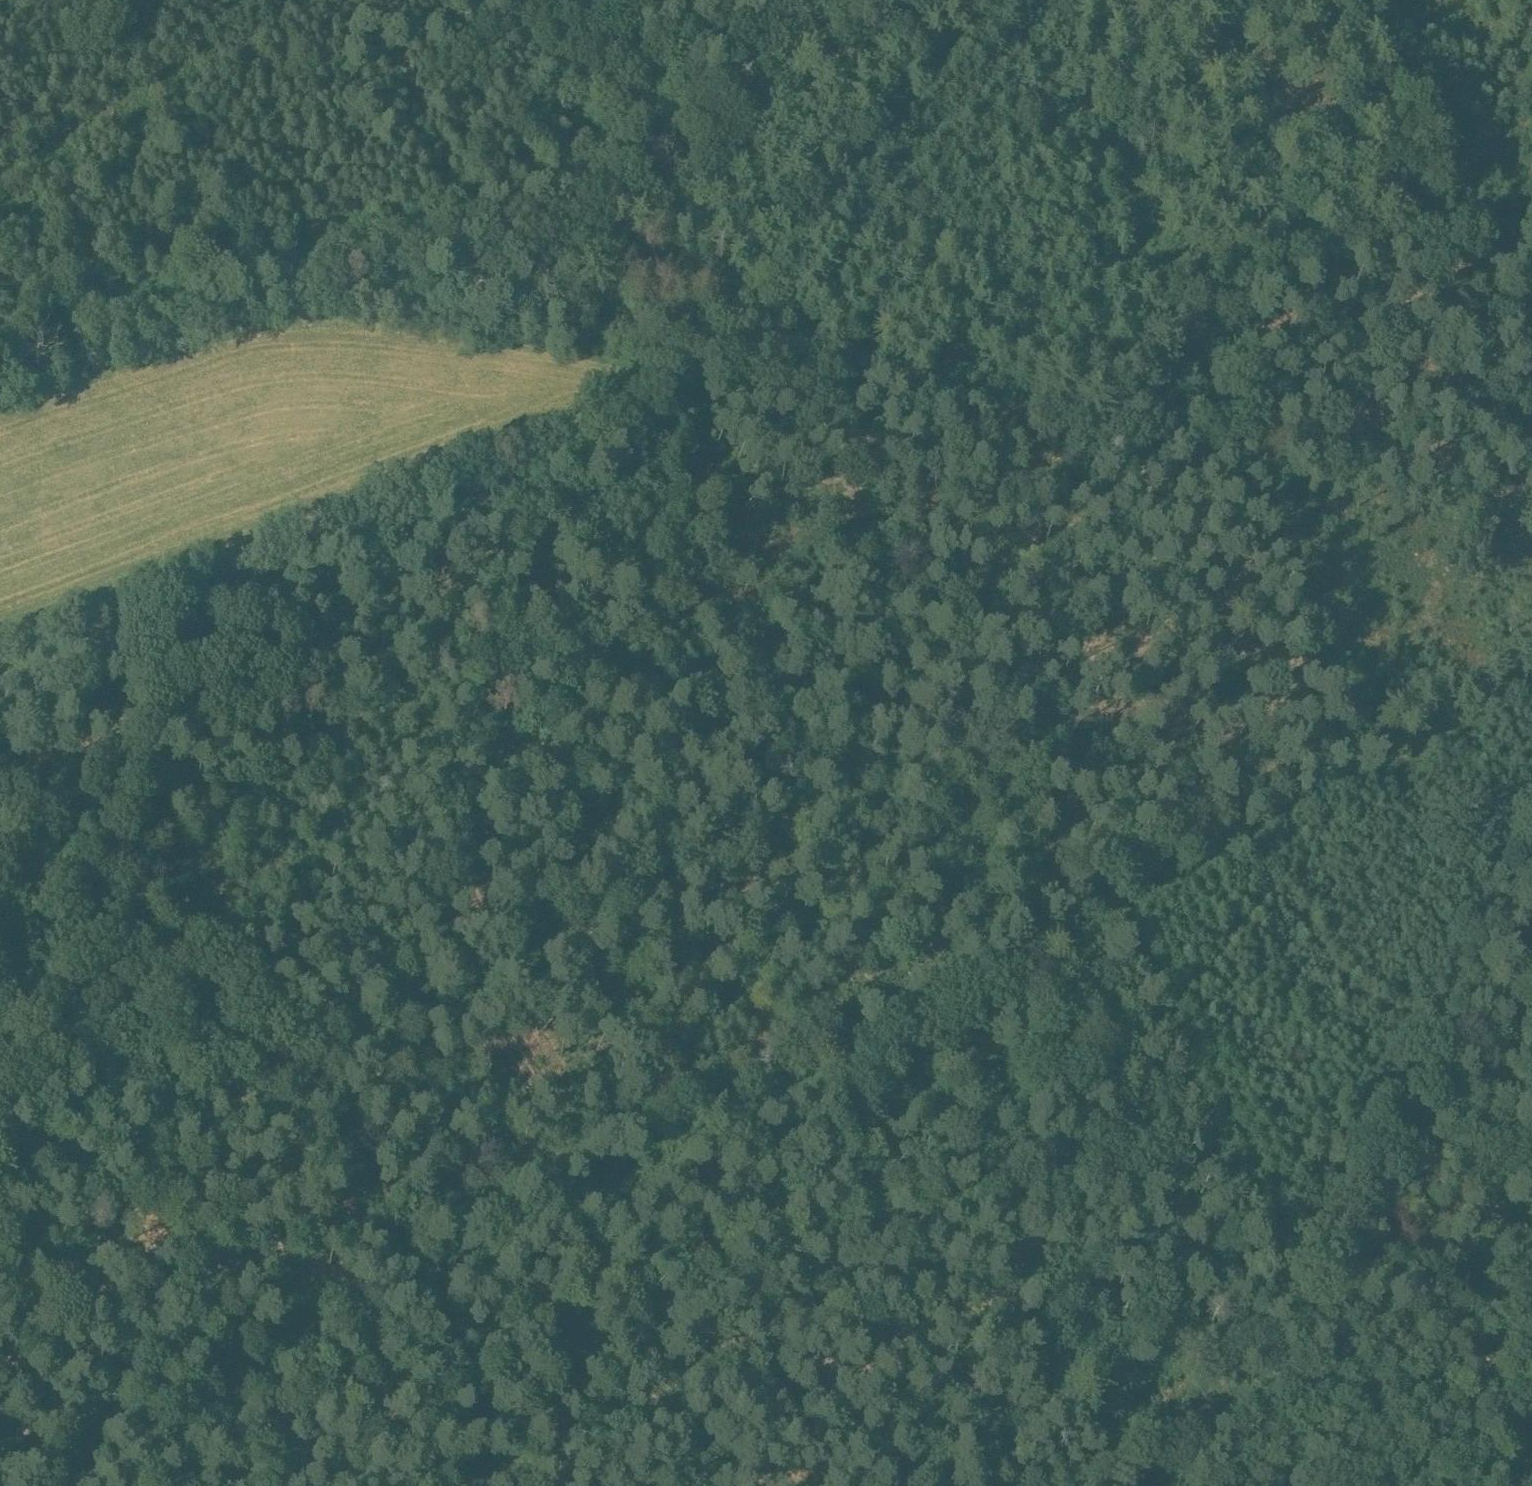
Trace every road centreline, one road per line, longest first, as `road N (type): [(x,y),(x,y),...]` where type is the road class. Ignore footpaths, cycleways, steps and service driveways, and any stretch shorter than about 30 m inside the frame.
road 1 (track): [(1159,1485),(1531,894)]

